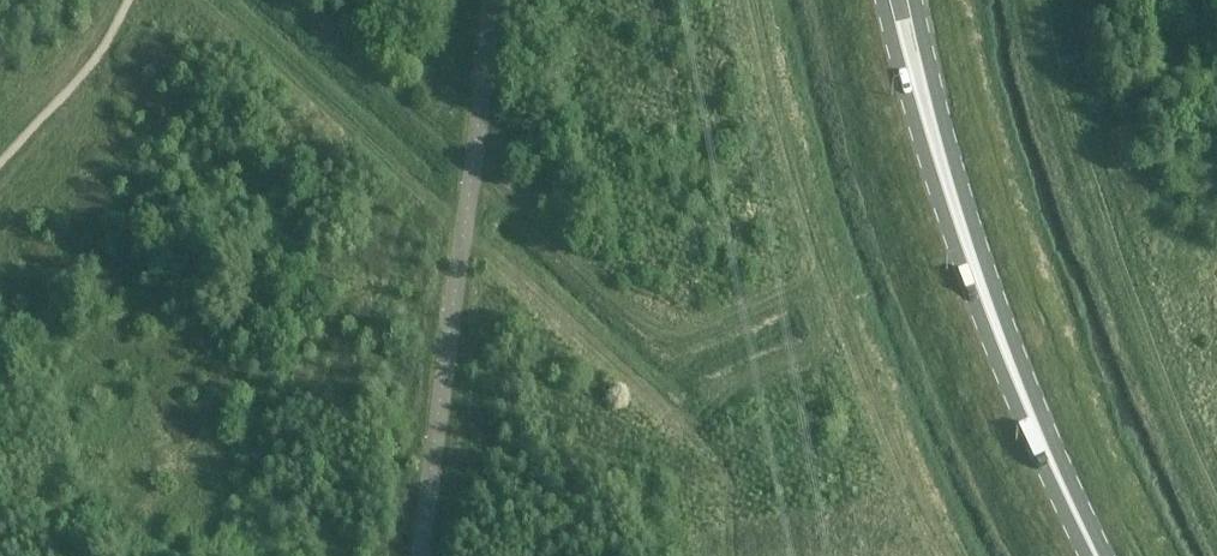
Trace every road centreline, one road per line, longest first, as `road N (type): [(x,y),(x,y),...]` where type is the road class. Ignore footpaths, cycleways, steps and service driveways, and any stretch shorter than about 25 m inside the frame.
road 1 (primary): [(1106,555),(968,248)]
road 2 (primary): [(887,0),(911,96),(968,248)]
road 3 (primary): [(968,248),(916,0)]

